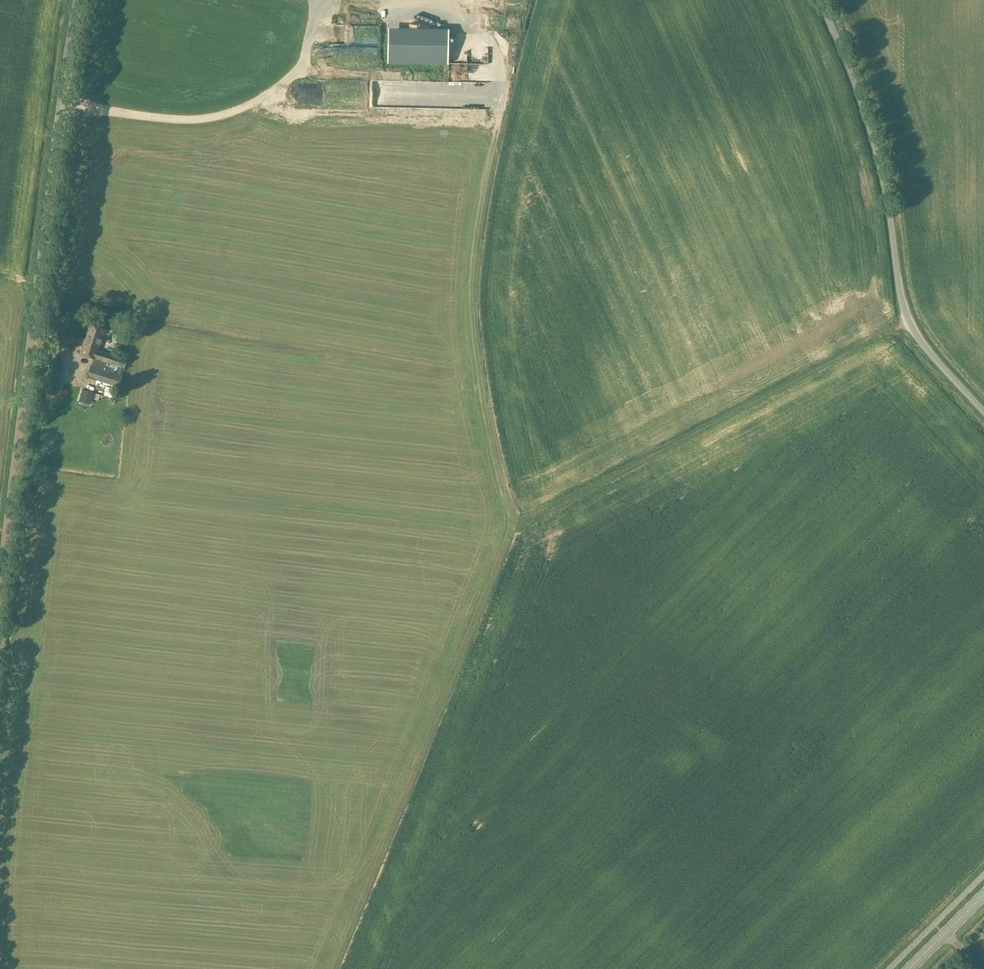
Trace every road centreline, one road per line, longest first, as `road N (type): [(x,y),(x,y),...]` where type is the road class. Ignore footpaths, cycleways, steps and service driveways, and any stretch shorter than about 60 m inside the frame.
road 1 (tertiary): [(0,560),(77,0)]
road 2 (unclassified): [(983,412),(910,325),(885,183),(818,0)]

